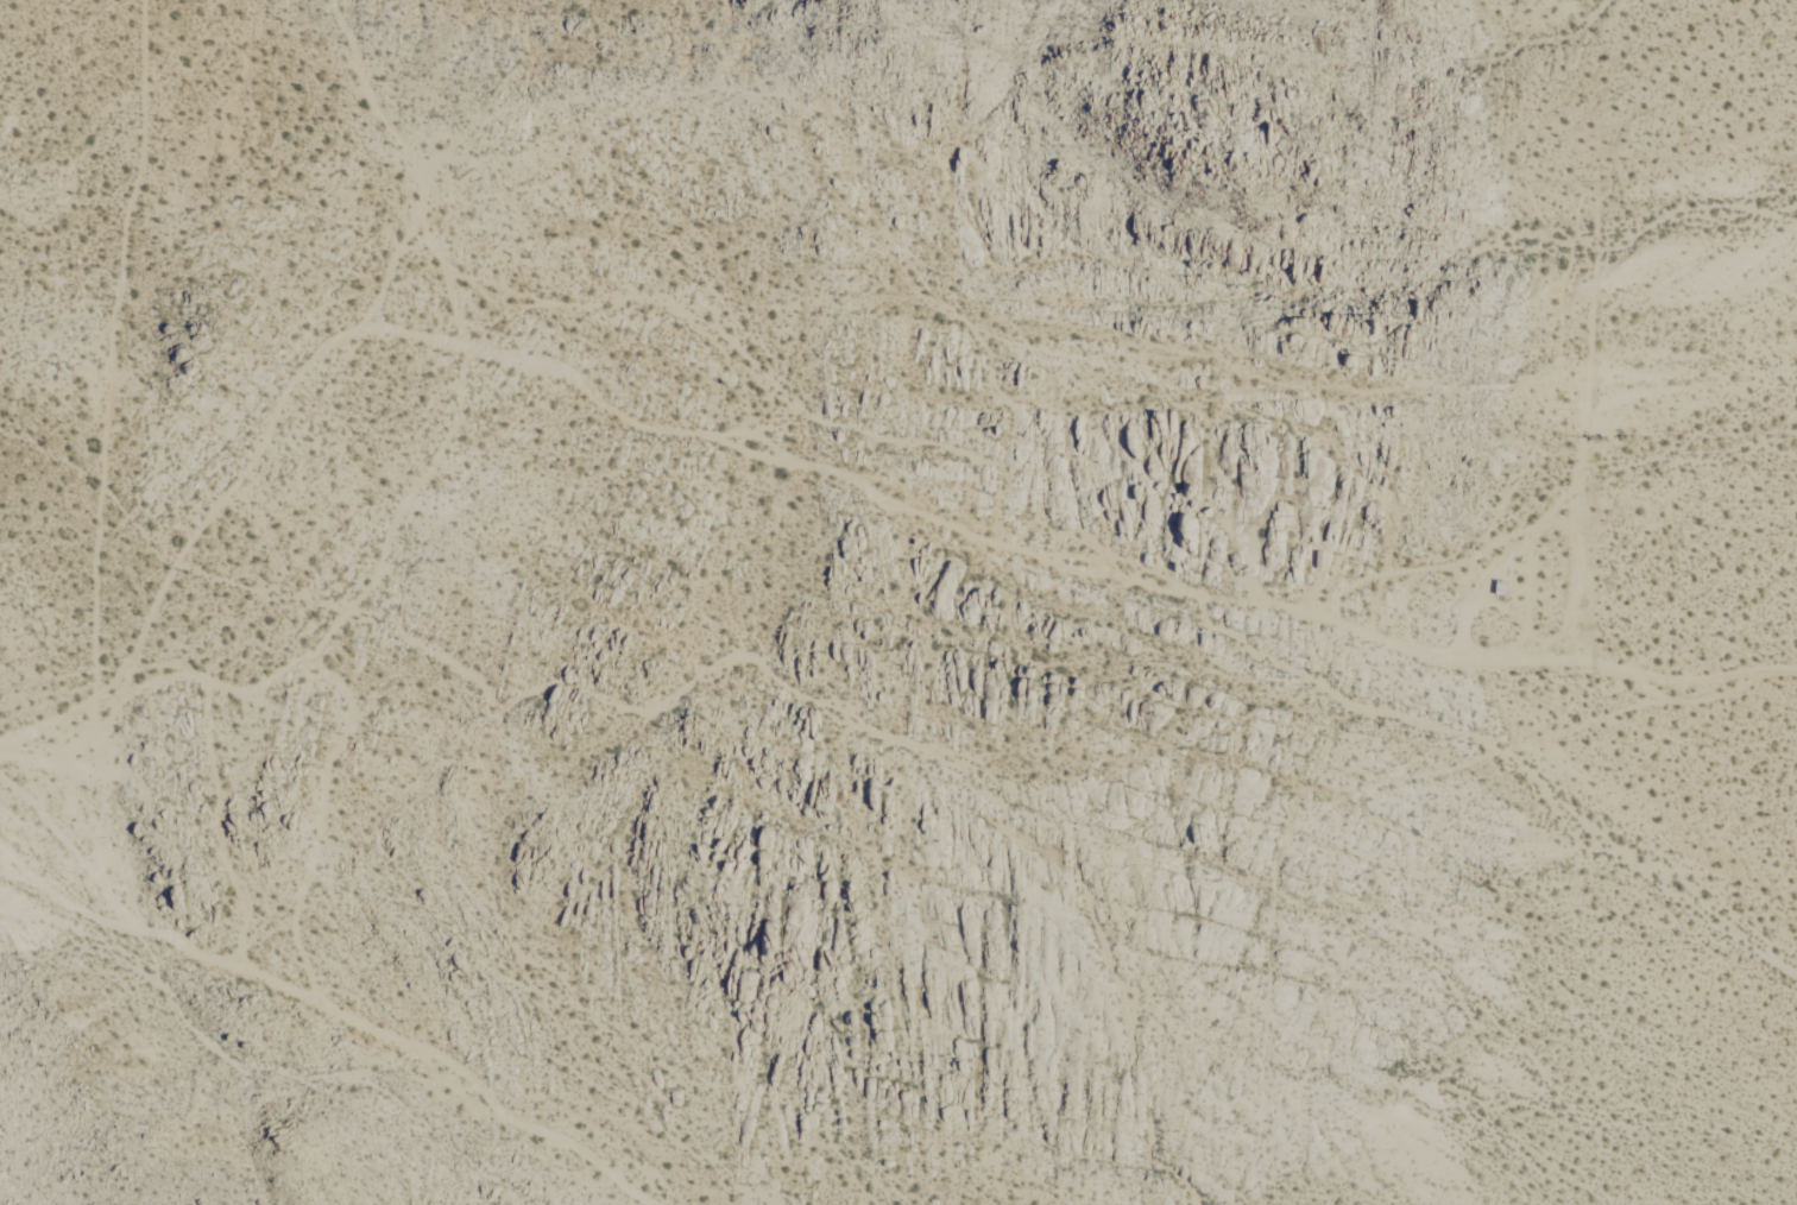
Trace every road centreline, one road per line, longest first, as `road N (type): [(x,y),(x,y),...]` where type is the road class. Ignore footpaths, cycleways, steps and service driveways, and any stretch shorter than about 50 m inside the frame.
road 1 (track): [(705,1204),(579,1140),(450,1041),(206,973),(144,913),(113,851),(0,789)]

